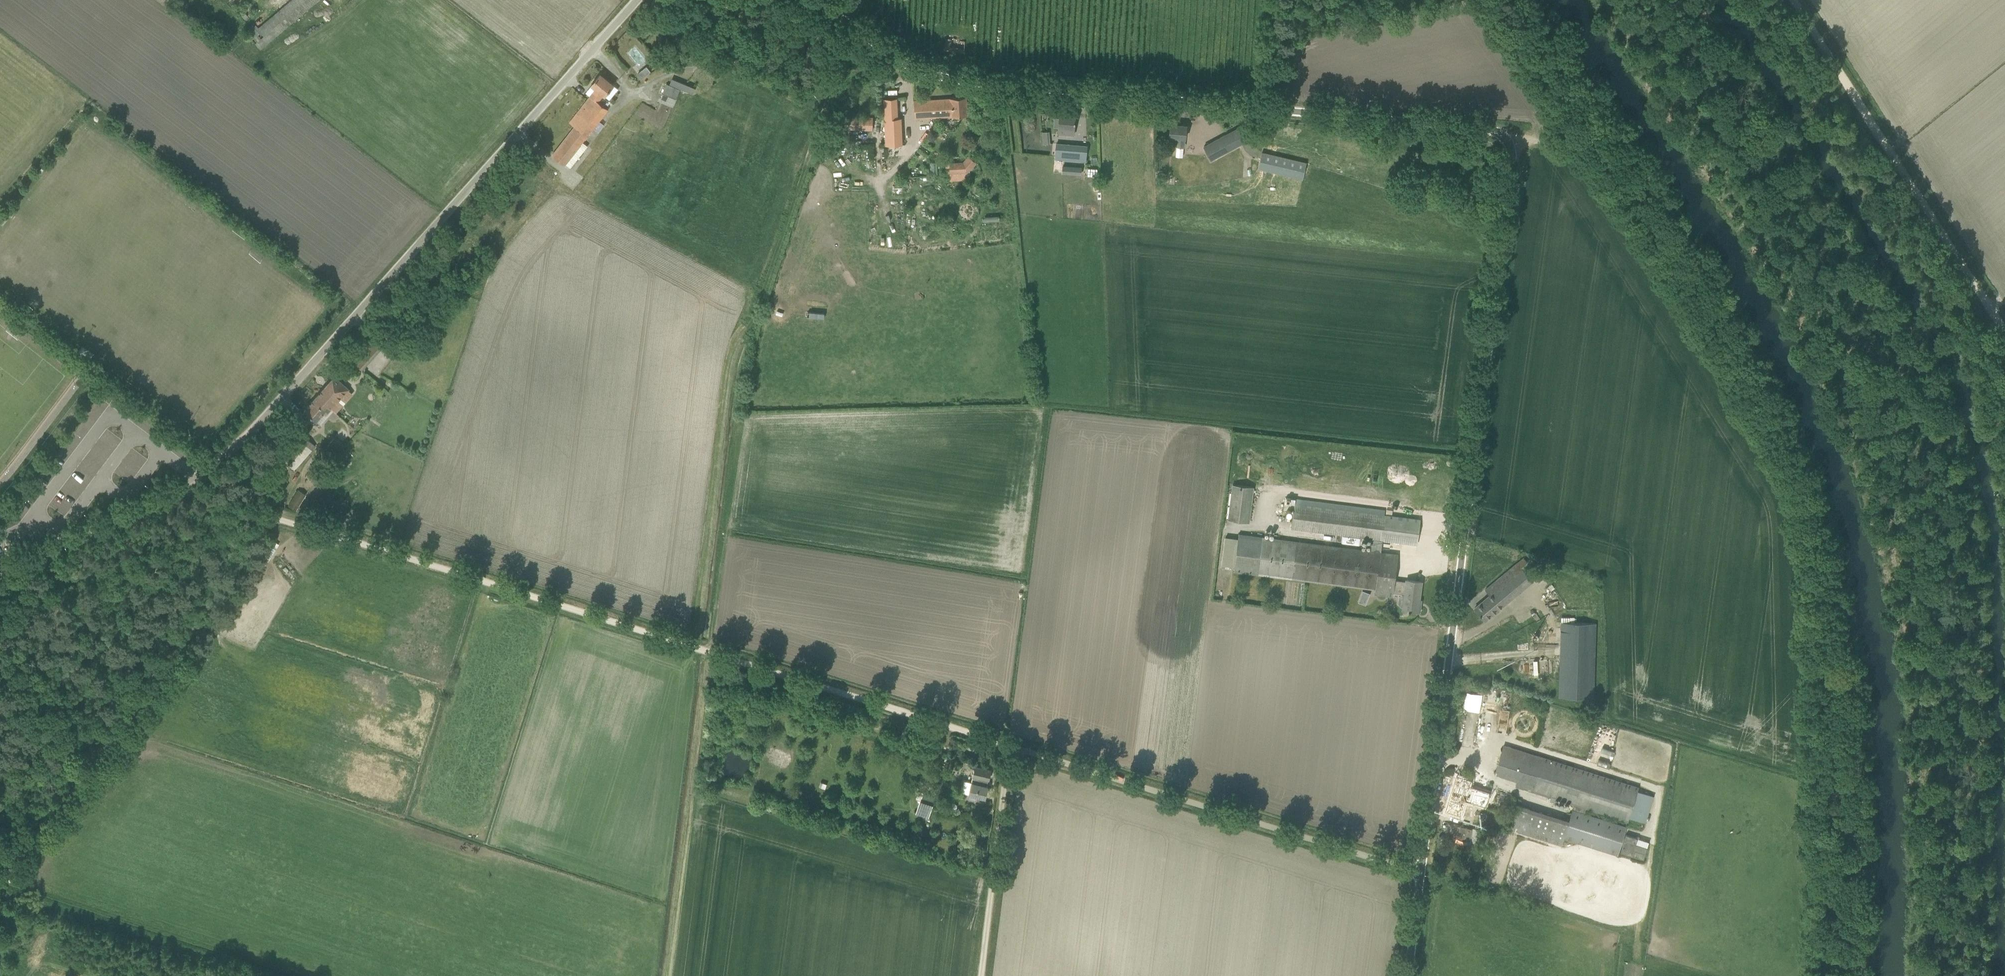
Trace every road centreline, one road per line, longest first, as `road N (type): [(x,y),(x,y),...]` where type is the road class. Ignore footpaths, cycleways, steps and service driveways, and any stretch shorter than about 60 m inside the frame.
road 1 (unclassified): [(1430,867),(1515,139),(1463,126),(962,80),(907,67),(822,0)]
road 2 (unclassified): [(0,578),(163,506),(214,475),(524,150),(649,0)]
road 3 (track): [(863,30),(733,359),(695,646)]
road 4 (track): [(276,519),(31,845),(0,872)]
road 5 (track): [(695,646),(276,519)]
road 6 (unclassified): [(1430,867),(1011,741)]
road 7 (track): [(1794,0),(2004,329)]
road 8 (track): [(1011,741),(695,646)]
road 9 (track): [(1011,741),(981,975)]

